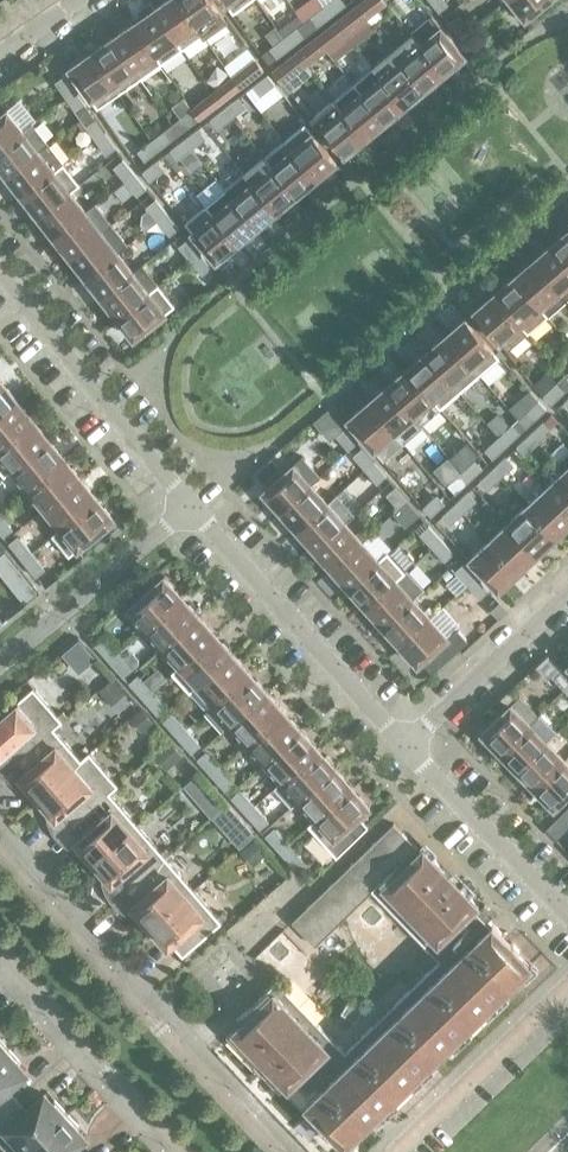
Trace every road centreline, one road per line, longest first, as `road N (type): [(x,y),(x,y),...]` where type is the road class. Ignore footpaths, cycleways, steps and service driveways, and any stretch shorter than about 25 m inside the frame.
road 1 (residential): [(277,1151),(0,841)]
road 2 (residential): [(403,744),(194,510)]
road 3 (residential): [(194,510),(0,273)]
road 4 (residential): [(0,951),(185,1151)]
road 5 (residential): [(0,664),(194,510)]
road 6 (residential): [(567,985),(397,1151)]
road 7 (residential): [(567,913),(403,744)]
road 8 (residential): [(403,744),(567,592)]

